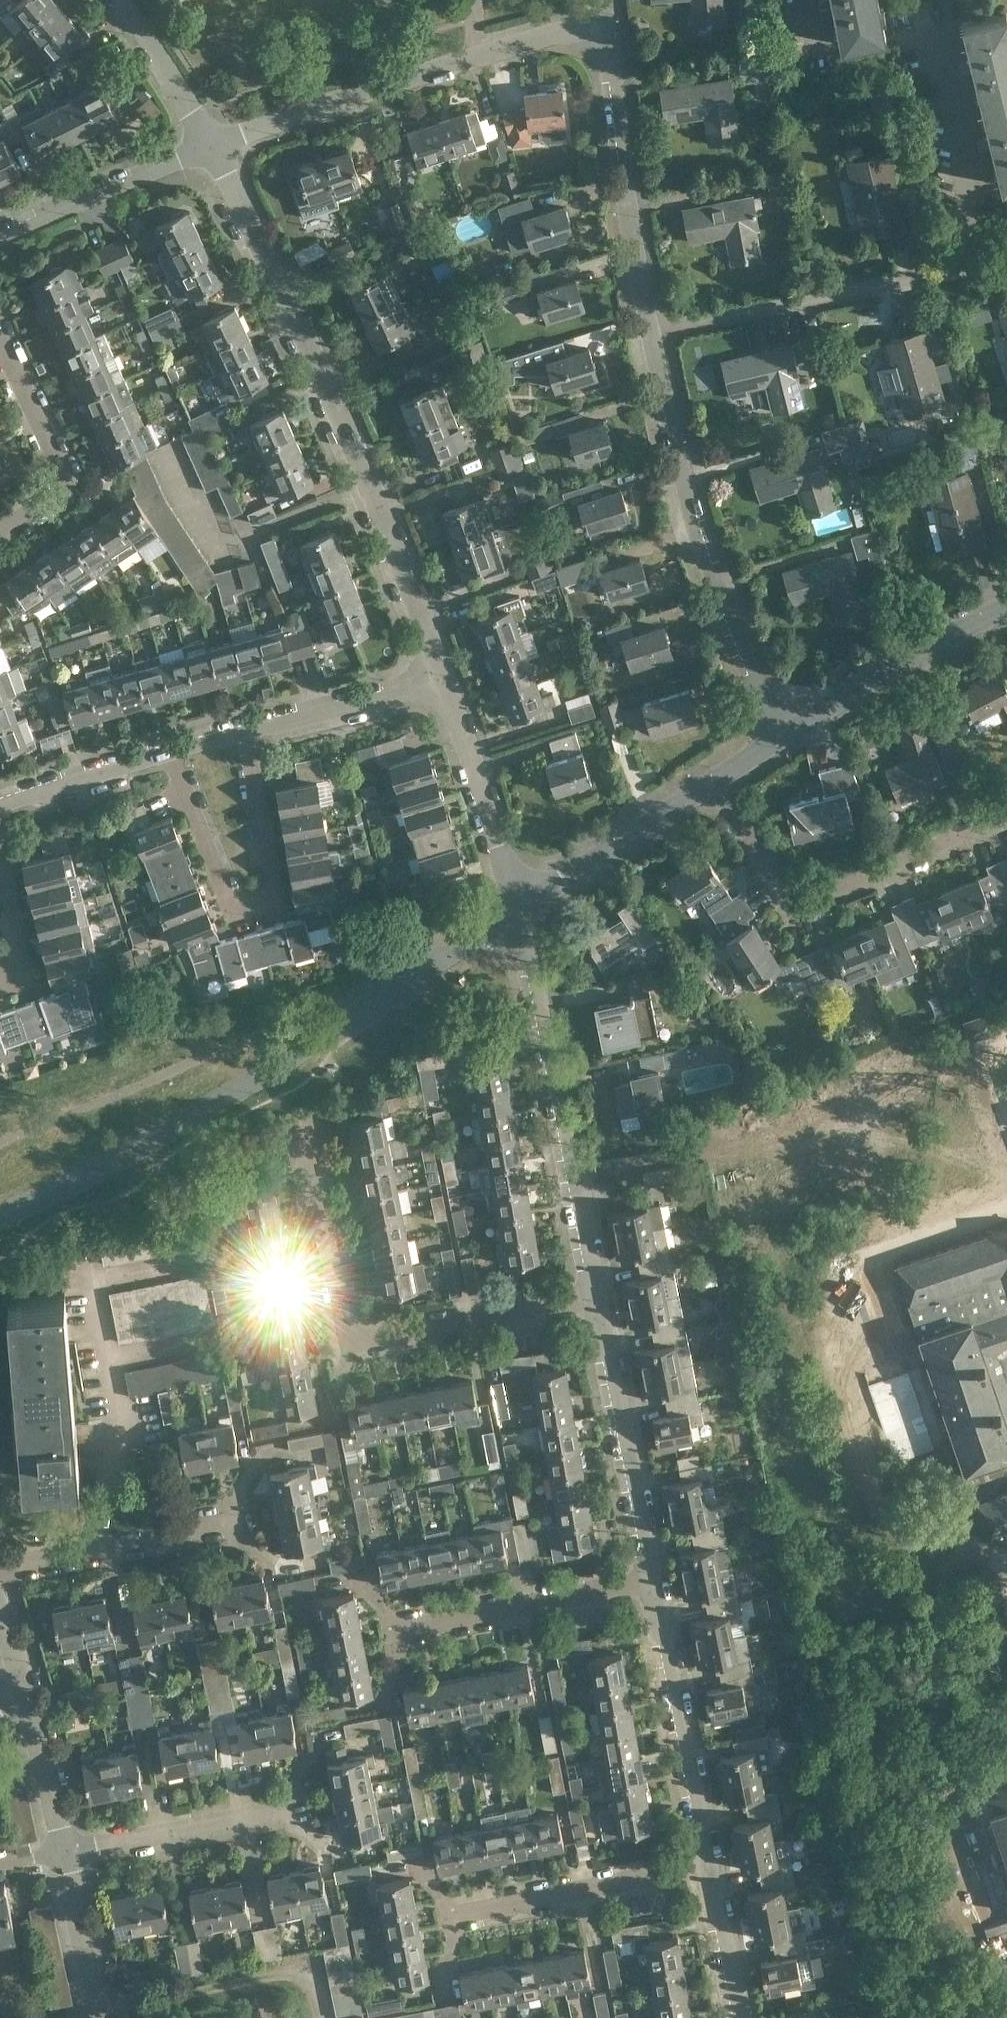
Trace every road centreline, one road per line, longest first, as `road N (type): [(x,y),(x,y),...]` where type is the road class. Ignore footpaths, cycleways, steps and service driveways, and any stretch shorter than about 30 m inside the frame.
road 1 (tertiary): [(0,1214),(231,1090),(521,905)]
road 2 (residential): [(442,676),(397,547),(215,143)]
road 3 (residential): [(600,1297),(365,1347),(349,1341),(304,1126)]
road 4 (track): [(575,1176),(845,1121),(874,1128),(886,1147),(914,1244)]
road 5 (residential): [(786,734),(700,534),(652,342)]
road 6 (residential): [(215,143),(608,25)]
road 7 (residential): [(600,1297),(521,905)]
road 8 (residential): [(167,755),(230,908),(248,914),(267,907),(274,892),(249,732)]
road 9 (residential): [(718,780),(797,895),(812,896),(1006,815)]
road 10 (residential): [(652,342),(1006,257)]
road 11 (residential): [(652,342),(608,25)]
road 12 (residential): [(711,1865),(655,1580)]
road 13 (residential): [(655,1580),(600,1297)]
road 14 (residential): [(396,1631),(655,1580)]
road 15 (residential): [(454,1916),(711,1865)]
road 16 (tertiary): [(786,734),(1006,610)]
road 17 (residential): [(0,536),(74,490),(0,348)]
road 18 (residential): [(521,905),(442,676)]
road 19 (residential): [(0,1572),(237,1525)]
road 20 (residential): [(0,237),(215,143)]
road 21 (tertiary): [(521,905),(718,780)]
road 22 (residential): [(68,1850),(286,1808)]
road 23 (residential): [(96,2005),(309,1962)]
road 24 (residential): [(249,732),(442,676)]
road 25 (residential): [(68,1850),(15,1667)]
road 26 (residential): [(0,804),(167,755)]
road 27 (residential): [(215,143),(124,0)]
road 28 (residential): [(96,2005),(68,1850)]
road 29 (residential): [(740,2017),(711,1865)]
road 30 (residential): [(0,993),(22,986),(22,965),(0,857)]

